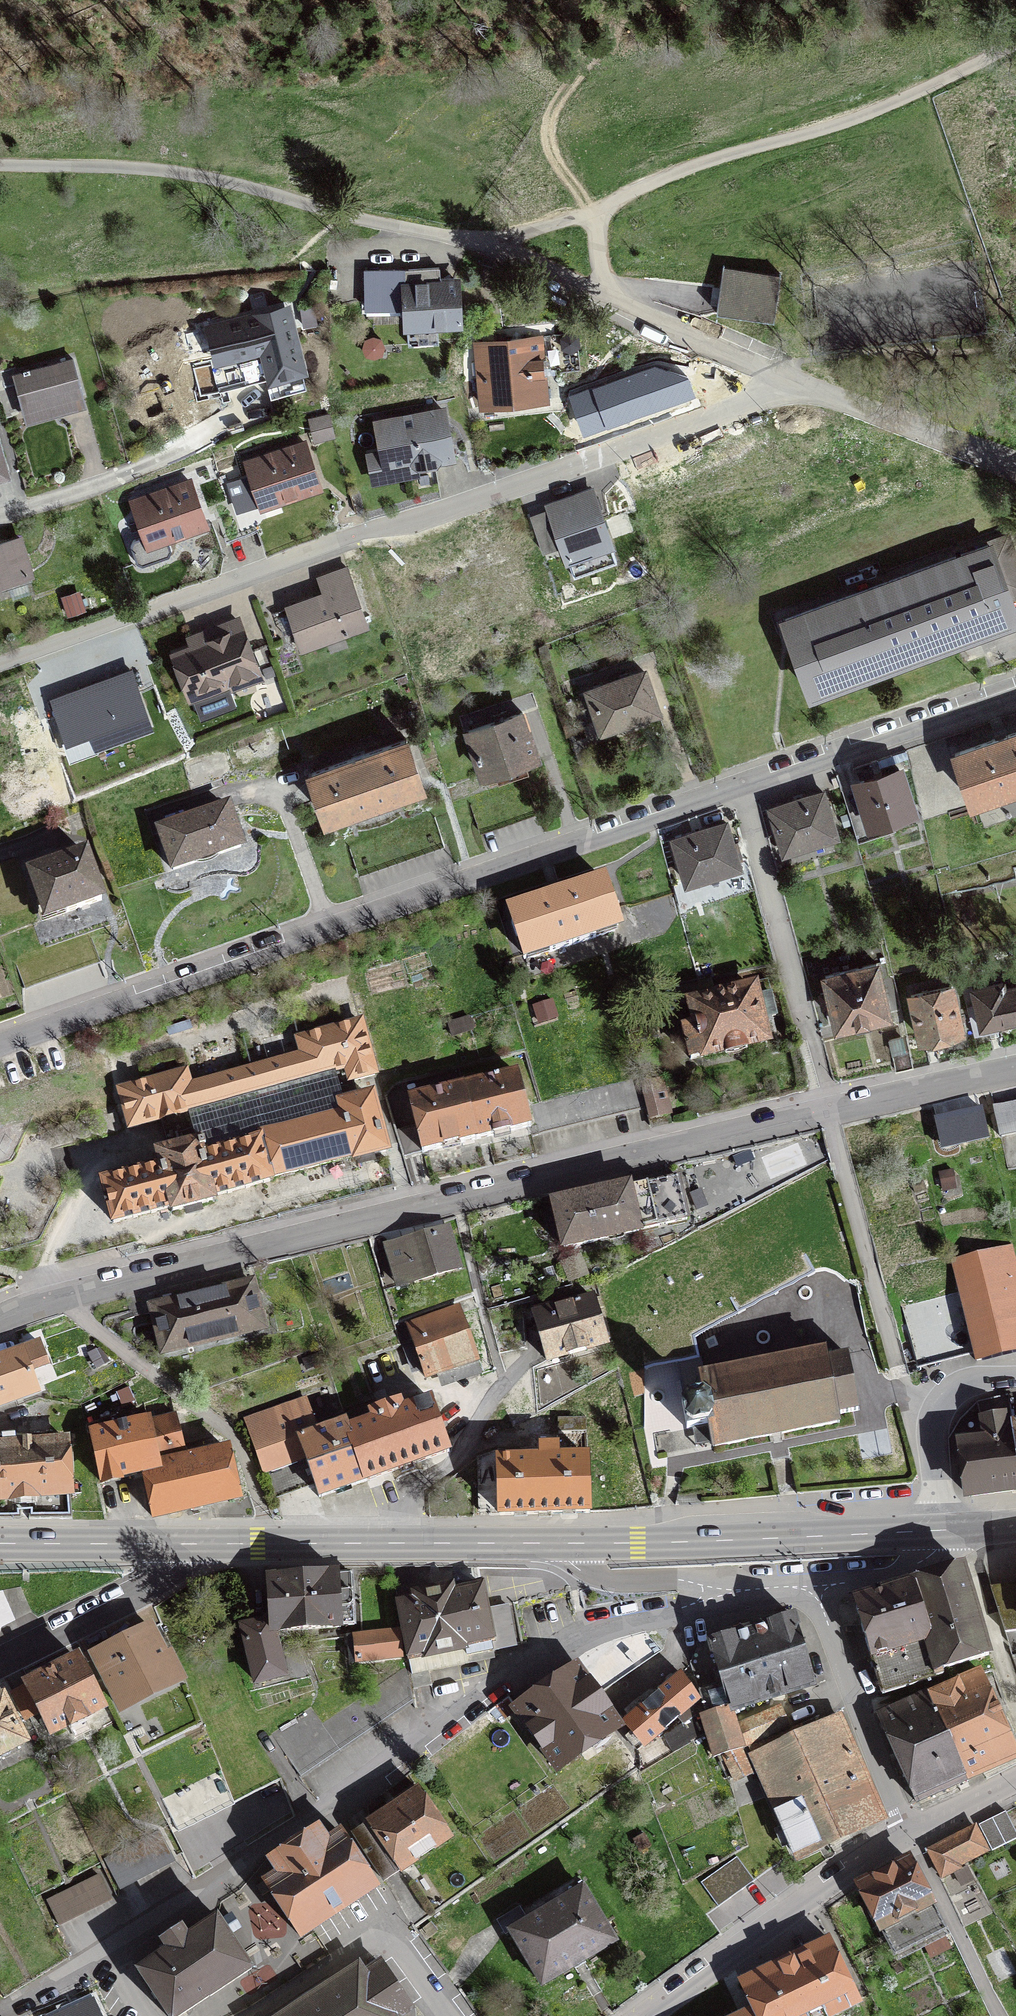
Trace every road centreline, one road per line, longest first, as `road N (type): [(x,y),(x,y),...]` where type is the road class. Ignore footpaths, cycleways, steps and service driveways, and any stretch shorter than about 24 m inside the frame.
road 1 (residential): [(0,1043),(1015,689)]
road 2 (residential): [(1015,1069),(461,1193),(60,1296),(0,1321)]
road 3 (residential): [(798,384),(0,665)]
road 4 (residential): [(106,1970),(567,1646),(730,1591)]
road 5 (secondary): [(557,1543),(944,1530)]
road 6 (secondary): [(185,1543),(557,1543)]
road 7 (residential): [(486,245),(798,384)]
road 8 (residential): [(913,1833),(805,1897),(653,2015)]
road 9 (residential): [(0,522),(112,486),(259,414)]
road 10 (residential): [(913,1833),(816,1587)]
road 11 (track): [(633,0),(553,111),(555,159),(593,215)]
road 12 (residential): [(258,2015),(373,1944),(403,1958),(447,2015)]
road 13 (residential): [(798,384),(1015,467)]
road 14 (residential): [(185,1543),(181,1562),(155,1589),(0,1666)]
road 15 (residential): [(944,1530),(934,1428),(940,1407),(950,1390),(1015,1378)]
road 16 (residential): [(1000,2015),(913,1833)]
road 17 (residential): [(557,1543),(573,1564),(610,1581),(678,1579),(730,1591)]
road 18 (secondary): [(0,1543),(185,1543)]
road 19 (residential): [(816,1587),(913,1566),(935,1551),(944,1530)]

